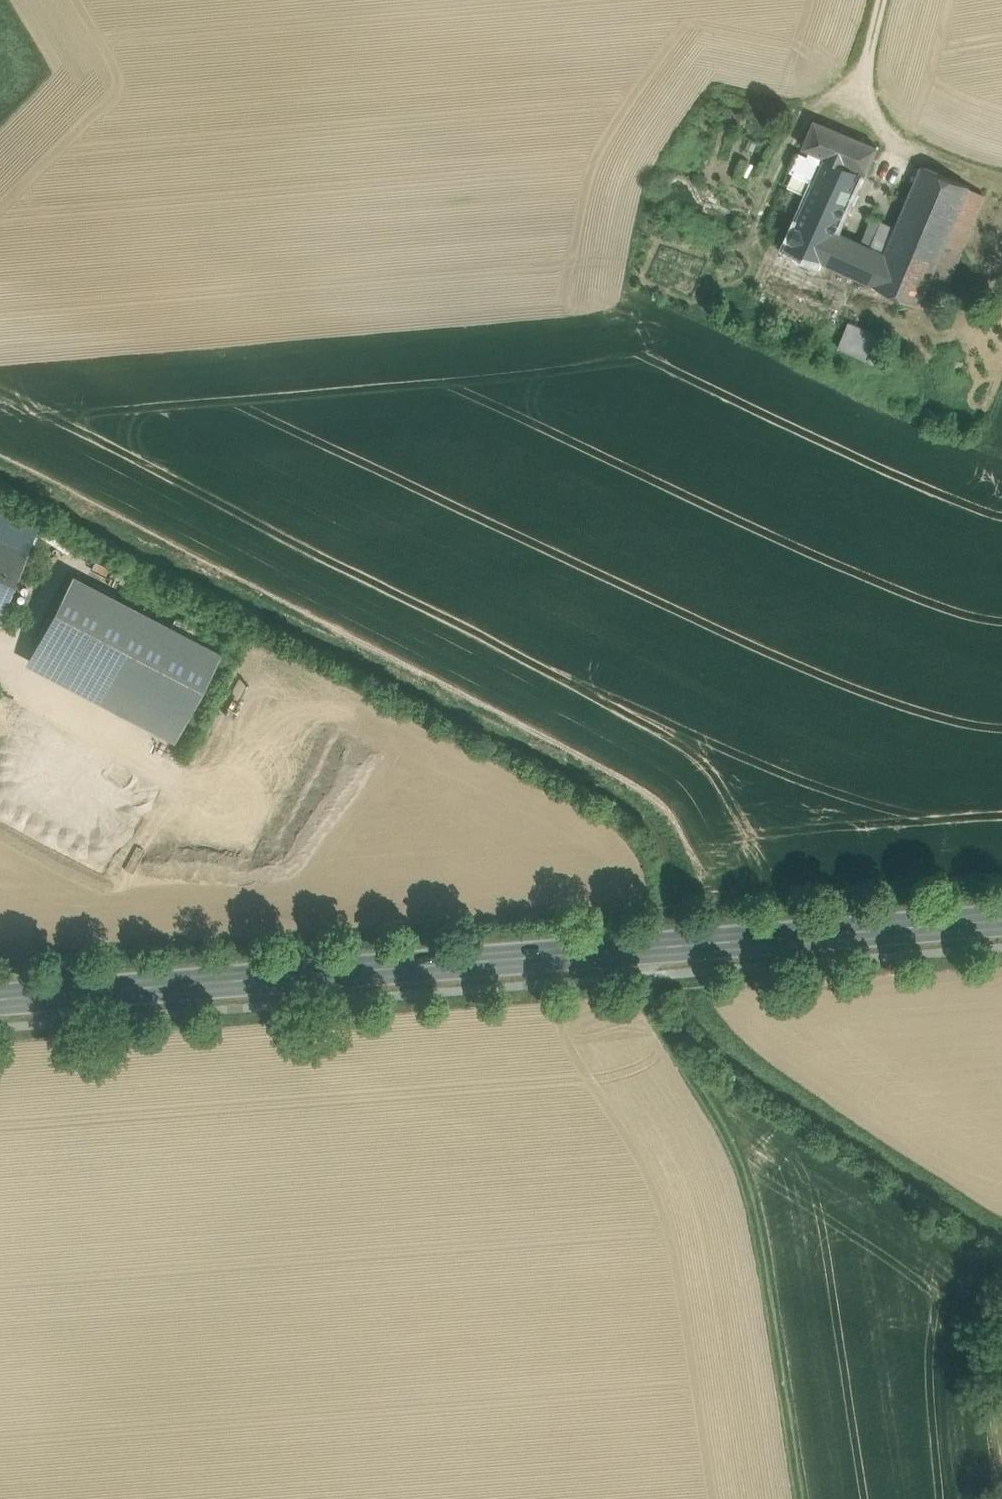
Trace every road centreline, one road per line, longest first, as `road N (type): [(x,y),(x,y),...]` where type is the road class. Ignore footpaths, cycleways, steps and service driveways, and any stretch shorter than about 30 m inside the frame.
road 1 (primary): [(0,998),(1001,919)]
road 2 (track): [(811,1498),(752,1146),(666,1023),(647,977),(645,948)]
road 3 (track): [(0,644),(16,650),(65,548),(0,518)]

